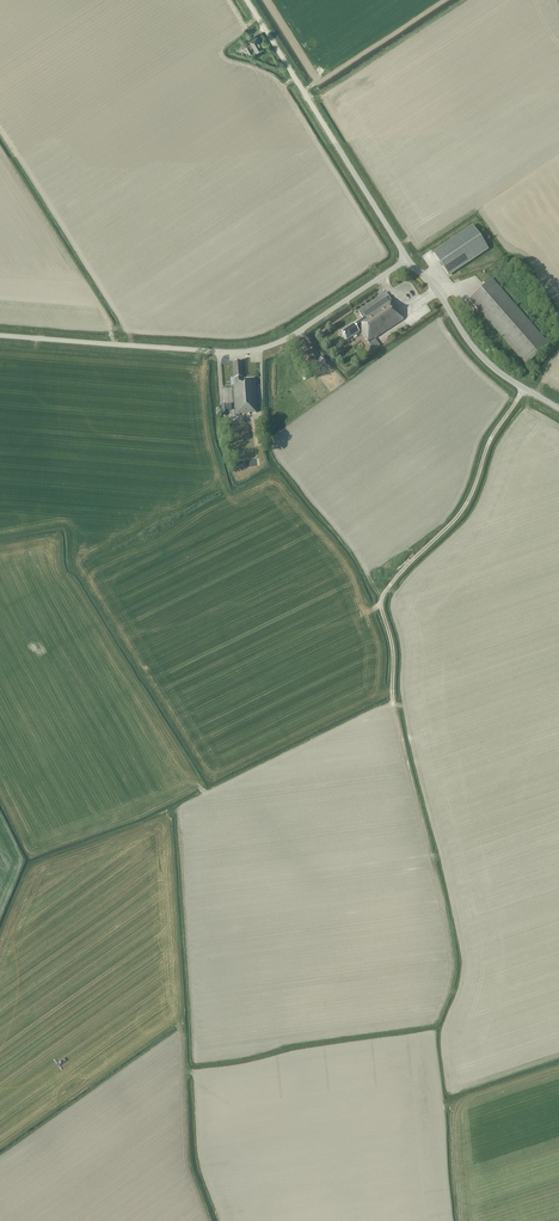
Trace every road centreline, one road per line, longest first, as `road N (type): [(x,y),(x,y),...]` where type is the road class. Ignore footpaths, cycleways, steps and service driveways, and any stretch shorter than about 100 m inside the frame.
road 1 (unclassified): [(407,259),(296,333),(247,351),(0,335)]
road 2 (unclassified): [(407,259),(247,0)]
road 3 (unclassified): [(558,409),(489,364),(407,259)]

